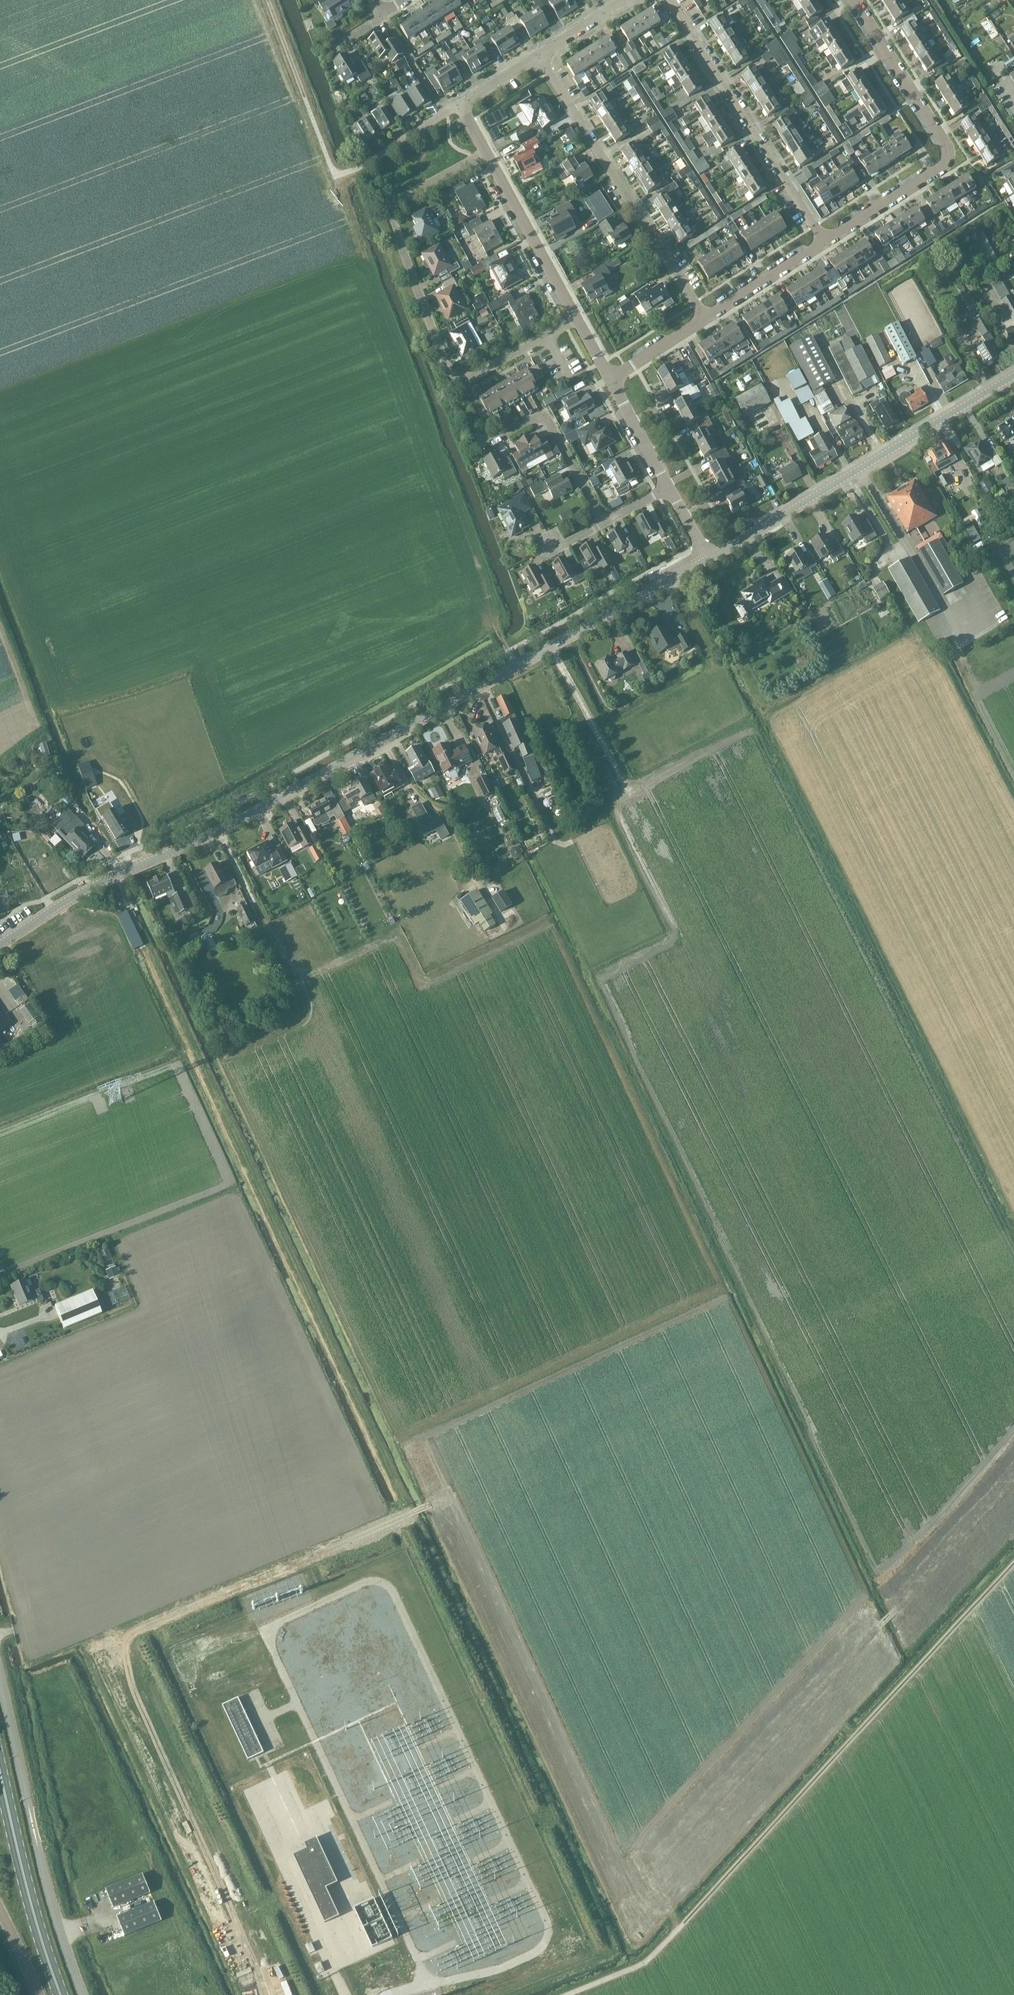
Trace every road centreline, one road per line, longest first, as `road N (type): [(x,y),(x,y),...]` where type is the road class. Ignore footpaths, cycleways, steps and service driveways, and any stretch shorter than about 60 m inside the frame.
road 1 (tertiary): [(0,944),(67,899),(291,791),(706,560)]
road 2 (track): [(1013,1560),(651,1958),(568,1994)]
road 3 (residential): [(576,318),(468,379),(447,370),(389,211),(486,152)]
road 4 (tertiary): [(706,560),(1013,376)]
road 5 (residential): [(824,244),(943,160),(943,143),(854,0)]
road 6 (unclassified): [(83,1994),(44,1876),(0,1679)]
road 7 (residential): [(705,321),(537,56)]
road 8 (residential): [(824,244),(667,0)]
road 9 (primary): [(61,1994),(0,1771)]
road 10 (residential): [(576,318),(486,152)]
road 11 (residential): [(604,522),(547,422),(531,421),(481,447)]
road 12 (residential): [(335,176),(460,103)]
road 13 (residential): [(705,321),(824,244)]
road 14 (residential): [(669,488),(611,381)]

